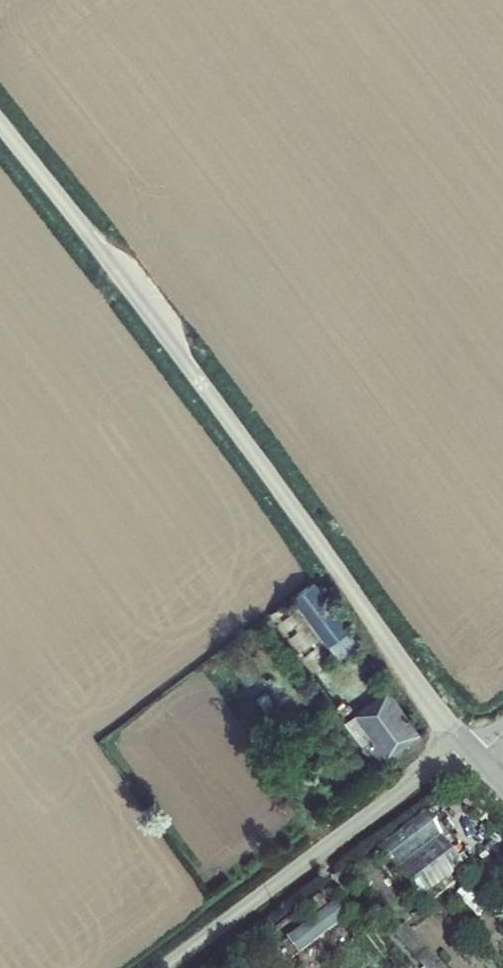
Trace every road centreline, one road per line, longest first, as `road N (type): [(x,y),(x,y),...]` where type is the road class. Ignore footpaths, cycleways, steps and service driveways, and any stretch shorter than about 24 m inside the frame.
road 1 (unclassified): [(462,743),(0,122)]
road 2 (unclassified): [(165,967),(462,743)]

